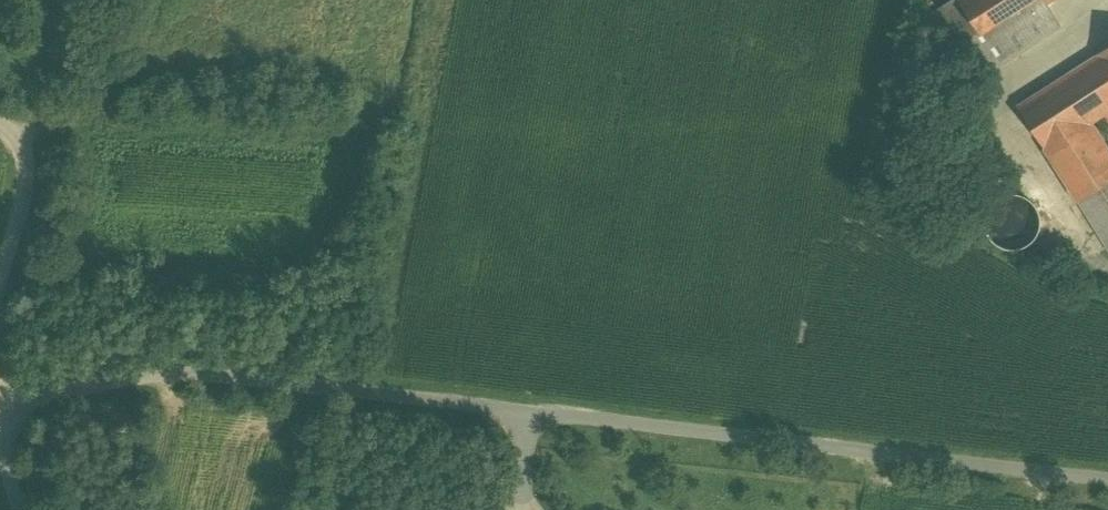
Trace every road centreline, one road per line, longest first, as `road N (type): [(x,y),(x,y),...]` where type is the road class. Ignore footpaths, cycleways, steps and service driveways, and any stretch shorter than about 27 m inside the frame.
road 1 (residential): [(0,392),(186,361),(1107,461)]
road 2 (track): [(0,121),(28,146),(23,229),(0,342)]

